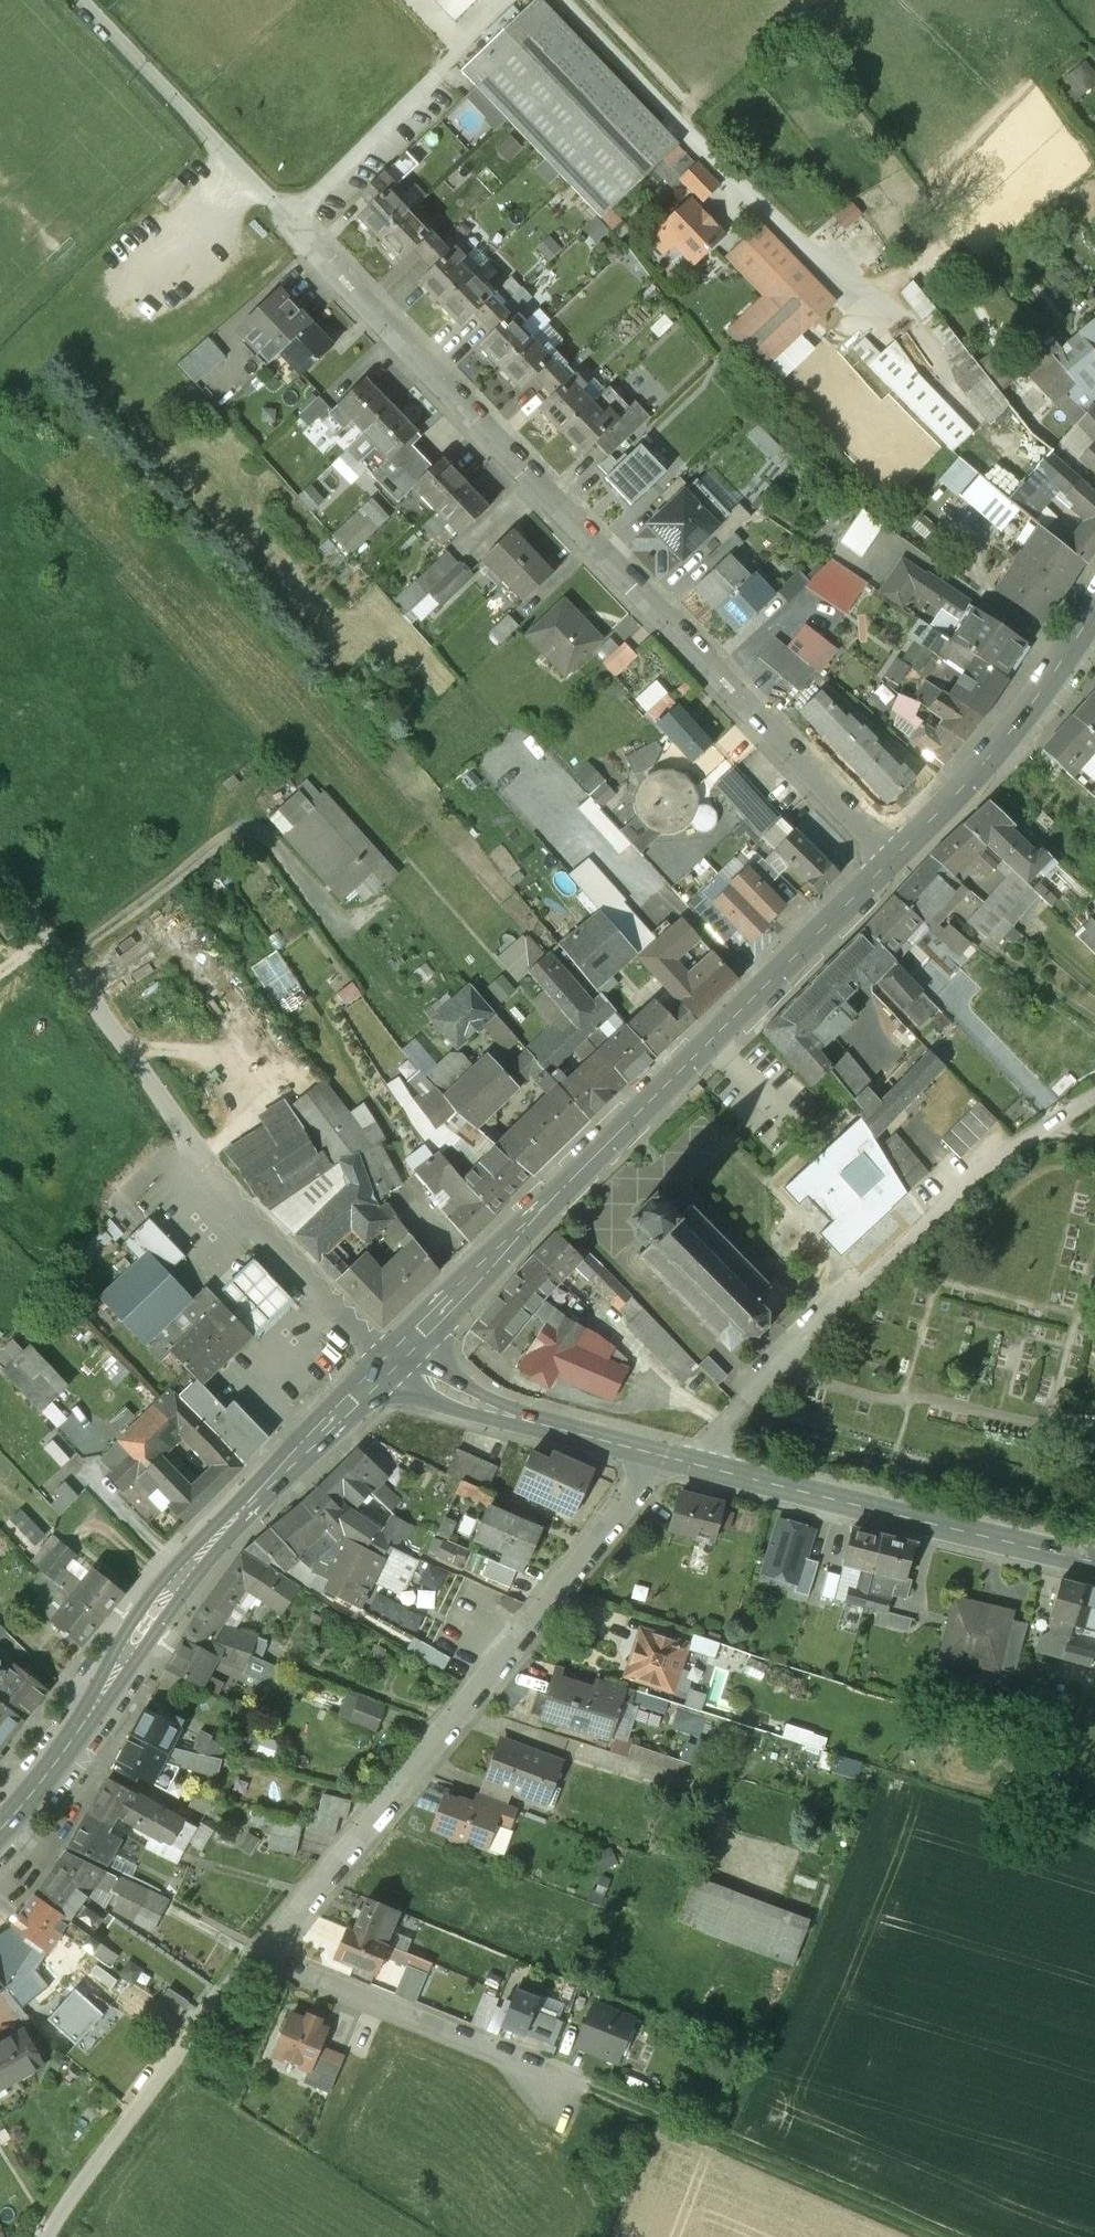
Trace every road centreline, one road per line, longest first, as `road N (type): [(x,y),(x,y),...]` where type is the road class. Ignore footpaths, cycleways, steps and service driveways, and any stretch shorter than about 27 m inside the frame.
road 1 (residential): [(655,1454),(638,1487),(266,1950),(560,2085)]
road 2 (residential): [(895,856),(286,222)]
road 3 (secondary): [(394,1364),(895,856)]
road 4 (secondary): [(0,1832),(204,1554),(394,1364)]
road 5 (residential): [(1094,1098),(973,1177),(850,1285),(708,1438),(698,1466)]
road 6 (secondary): [(1094,1561),(698,1466)]
road 7 (track): [(560,2085),(902,2236)]
road 8 (track): [(266,1950),(127,2123),(49,2236)]
road 9 (track): [(186,1128),(0,868)]
road 10 (residential): [(394,1364),(306,1278),(186,1128)]
road 11 (secondary): [(895,856),(978,776),(1094,614)]
road 12 (secondary): [(655,1454),(477,1405),(394,1364)]

